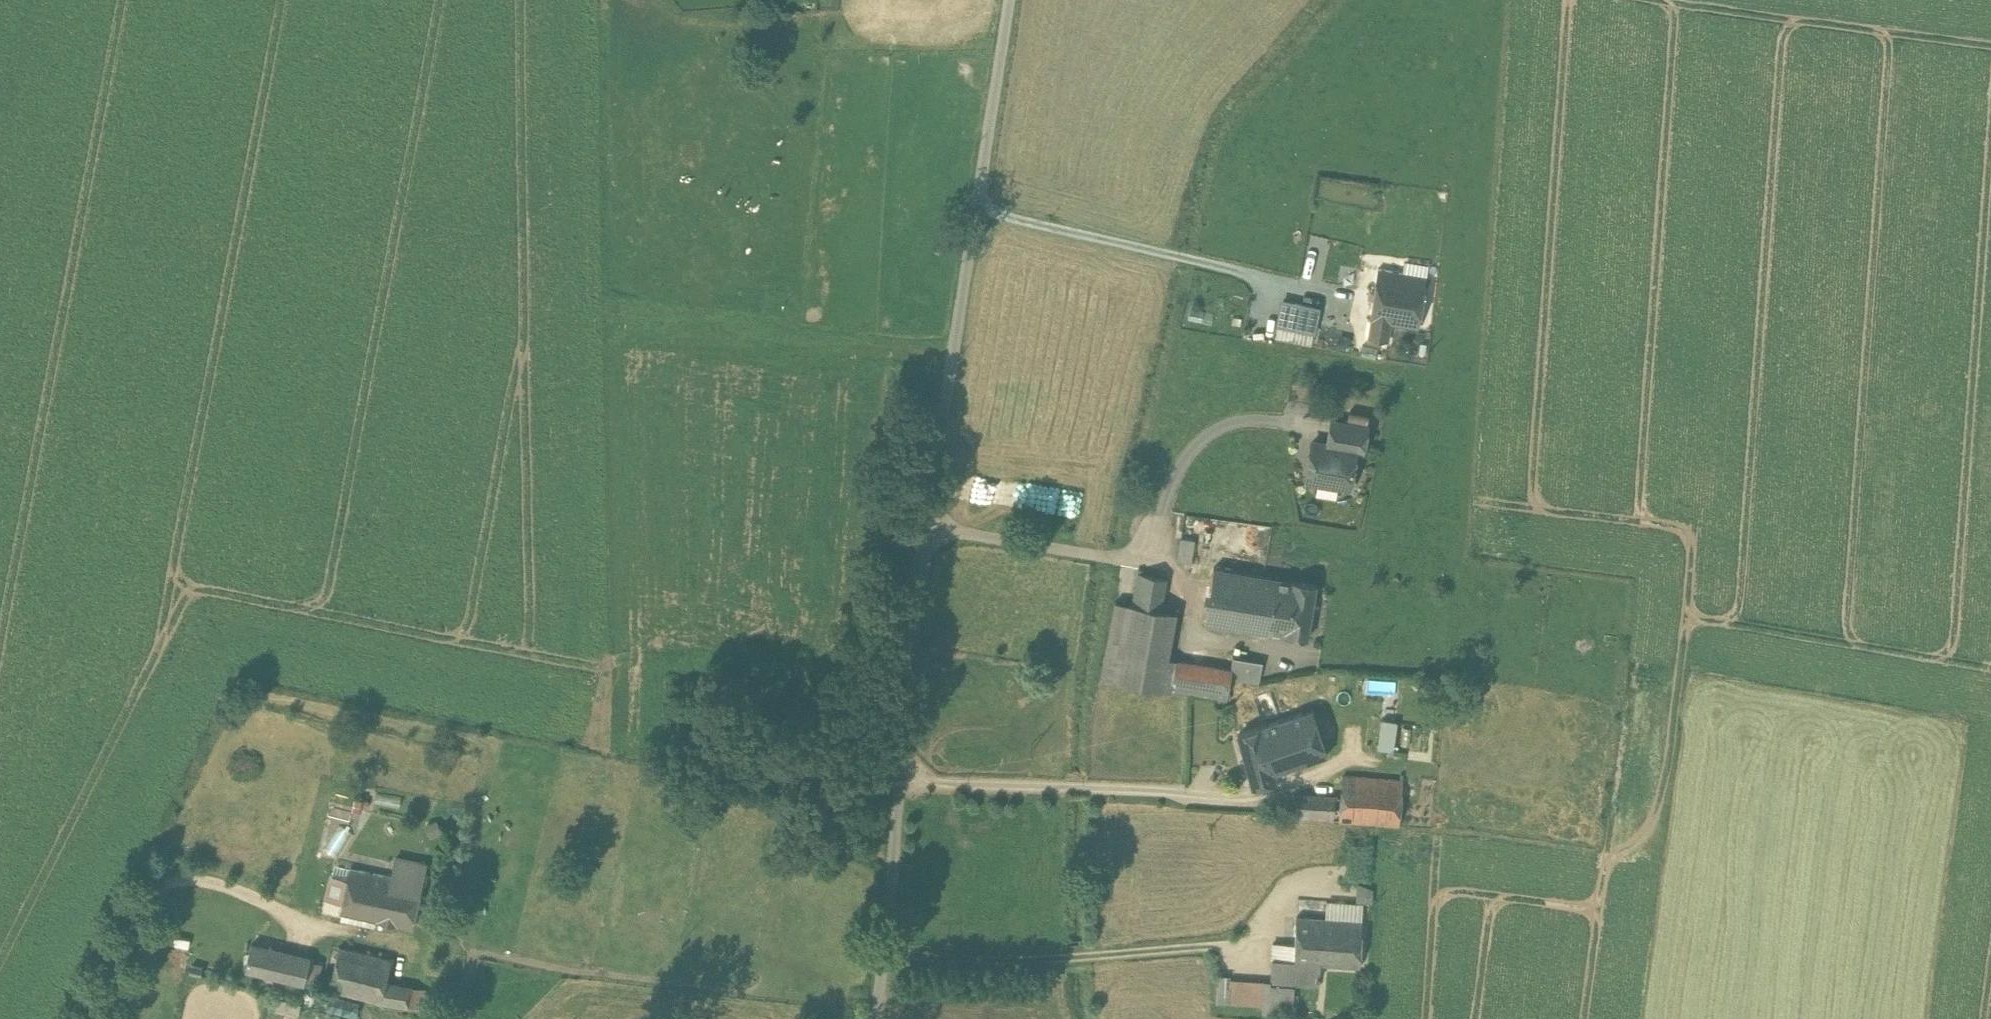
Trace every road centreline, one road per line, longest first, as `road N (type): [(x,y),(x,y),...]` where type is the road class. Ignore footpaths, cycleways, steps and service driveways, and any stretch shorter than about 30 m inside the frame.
road 1 (unclassified): [(876,1018),(942,406),(1010,0)]
road 2 (unclassified): [(80,1018),(158,865)]

